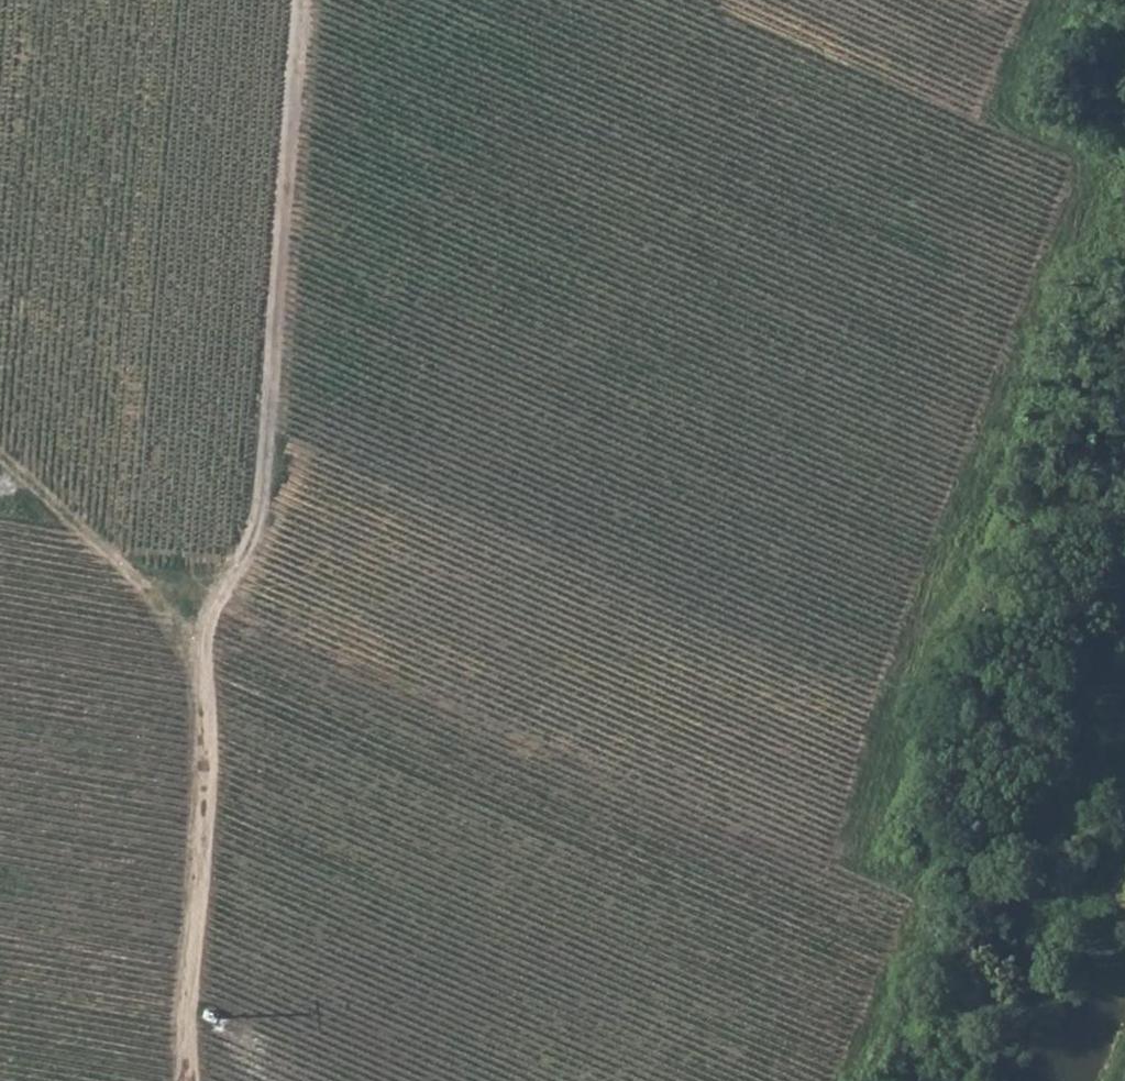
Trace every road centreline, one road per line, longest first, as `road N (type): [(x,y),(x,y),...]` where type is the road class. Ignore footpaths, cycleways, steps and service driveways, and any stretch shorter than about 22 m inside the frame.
road 1 (track): [(1036,0),(985,115),(1088,167),(953,512),(859,837),(905,885),(913,937),(843,1080)]
road 2 (track): [(484,0),(194,664),(180,1080)]
road 3 (track): [(194,664),(128,582),(0,461)]

